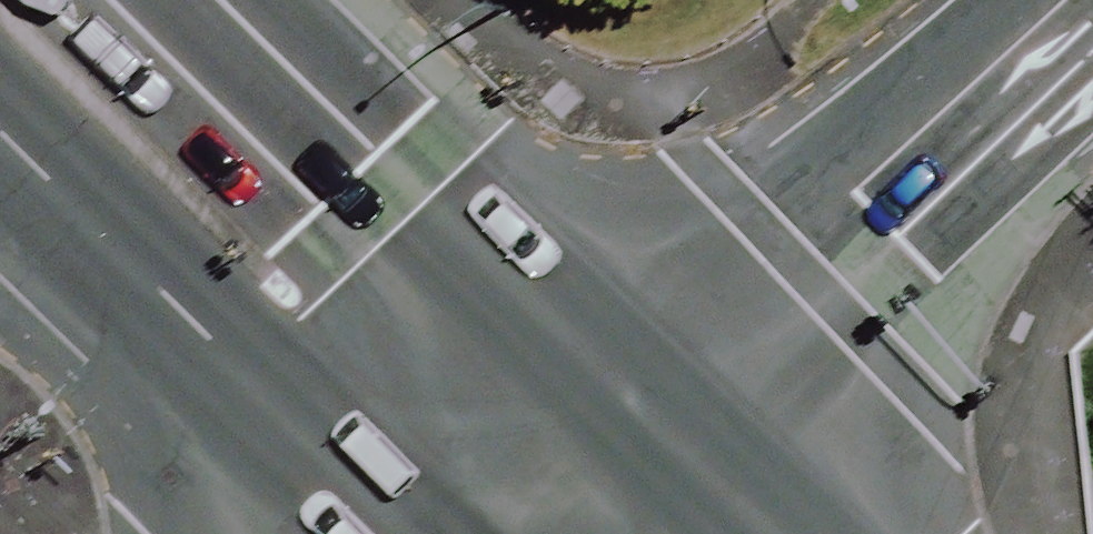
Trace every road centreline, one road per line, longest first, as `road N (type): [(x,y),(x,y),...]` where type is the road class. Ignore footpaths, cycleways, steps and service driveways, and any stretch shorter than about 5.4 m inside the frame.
road 1 (secondary): [(165,0),(353,181),(641,425)]
road 2 (tertiary): [(1073,0),(853,193),(641,425)]
road 3 (secondary): [(407,533),(0,128)]
road 4 (secondary): [(641,425),(761,533)]
road 5 (tertiary): [(641,425),(541,533)]

